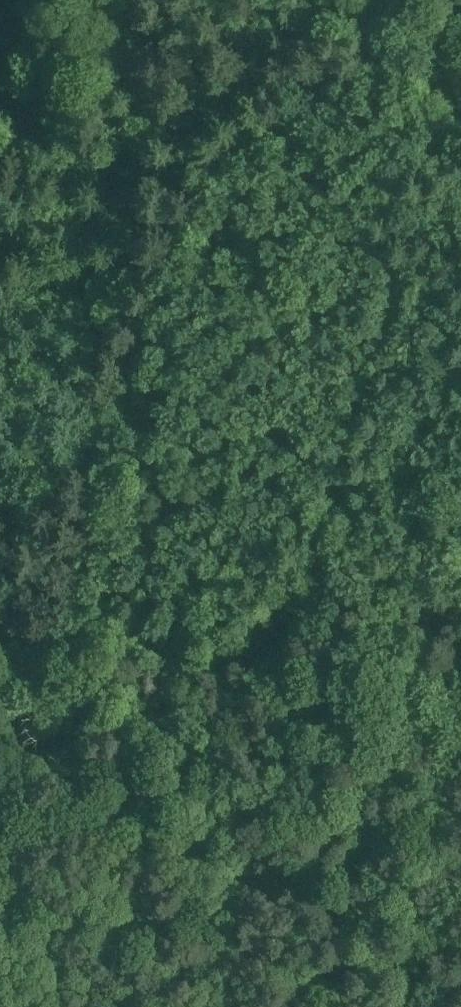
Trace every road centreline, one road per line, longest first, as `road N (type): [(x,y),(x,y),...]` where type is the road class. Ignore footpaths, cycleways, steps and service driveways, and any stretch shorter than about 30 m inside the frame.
road 1 (track): [(460,945),(0,787)]
road 2 (track): [(0,635),(460,602)]
road 3 (track): [(93,0),(0,155)]
road 4 (track): [(460,78),(343,0)]

